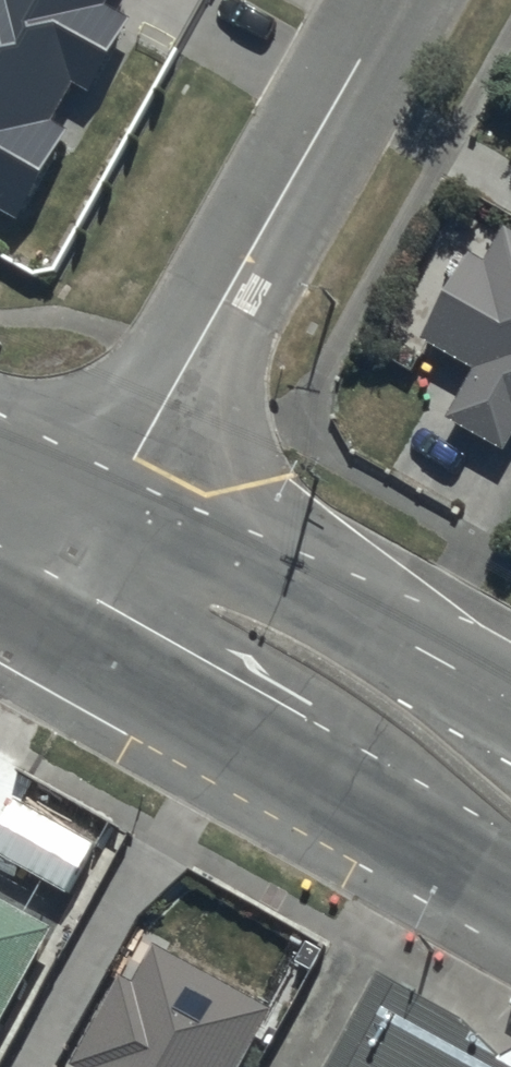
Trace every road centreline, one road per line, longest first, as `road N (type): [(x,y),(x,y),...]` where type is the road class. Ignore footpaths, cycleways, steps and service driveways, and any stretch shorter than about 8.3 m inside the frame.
road 1 (residential): [(393,0),(116,493)]
road 2 (secondary): [(510,892),(40,627)]
road 3 (secondary): [(116,493),(510,704)]
road 4 (residential): [(116,493),(40,627)]
road 5 (secondary): [(0,434),(116,493)]

